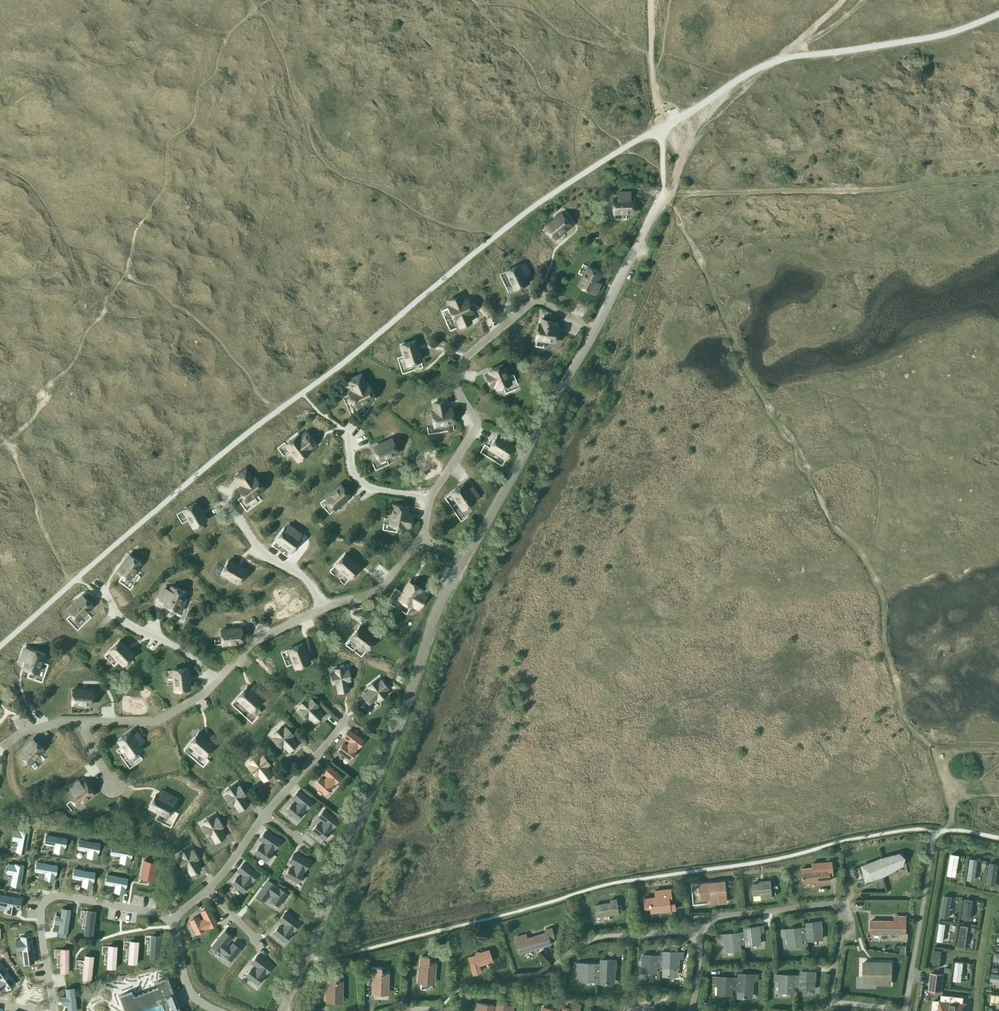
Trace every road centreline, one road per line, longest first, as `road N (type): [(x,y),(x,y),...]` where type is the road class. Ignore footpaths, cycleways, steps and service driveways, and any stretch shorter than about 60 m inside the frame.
road 1 (unclassified): [(282,1010),(435,613),(662,195)]

